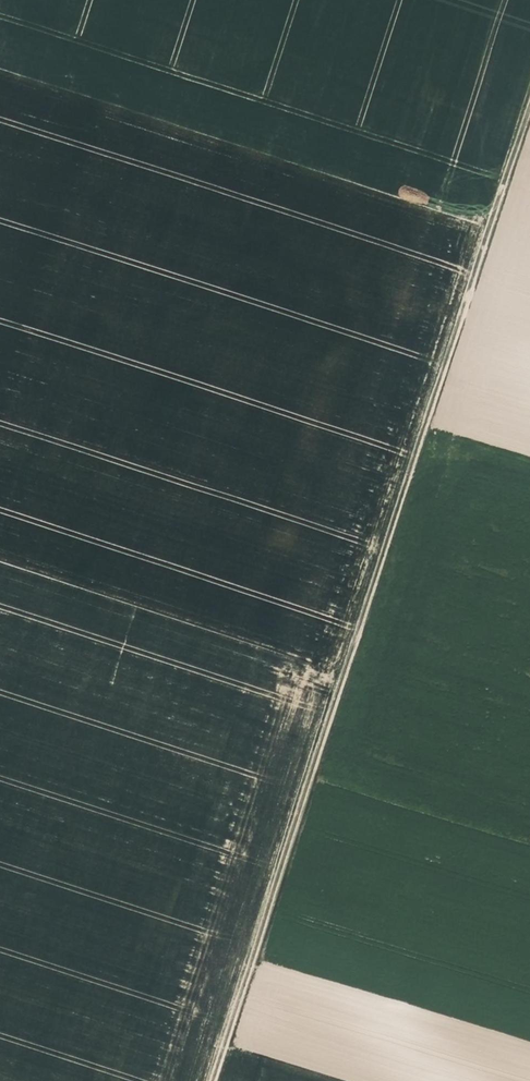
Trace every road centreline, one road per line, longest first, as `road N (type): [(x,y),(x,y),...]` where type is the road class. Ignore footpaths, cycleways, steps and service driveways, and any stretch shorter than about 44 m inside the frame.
road 1 (track): [(214,1080),(529,97)]

